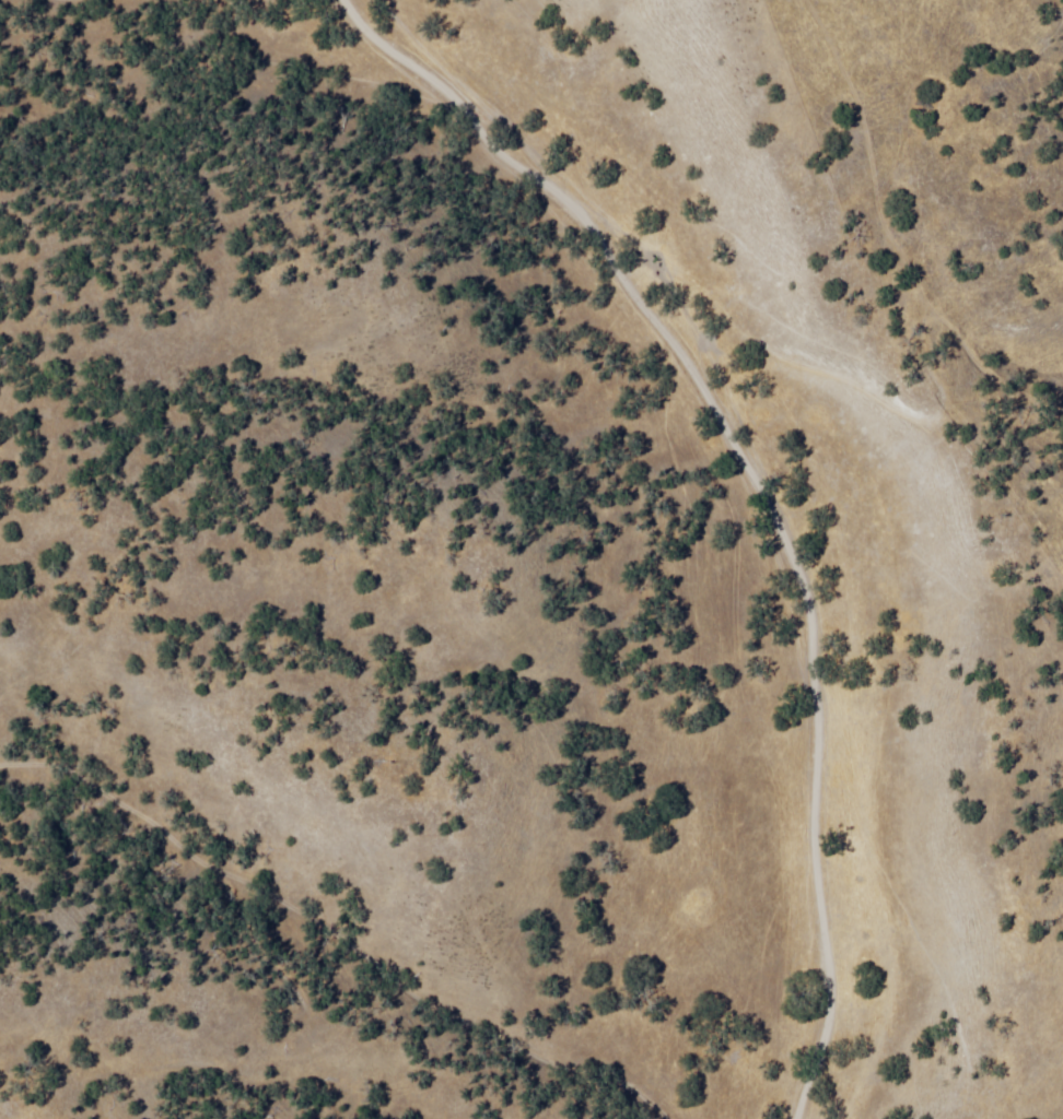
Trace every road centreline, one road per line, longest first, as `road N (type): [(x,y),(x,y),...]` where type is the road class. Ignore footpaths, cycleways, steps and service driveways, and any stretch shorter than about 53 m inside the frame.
road 1 (track): [(799,1118),(772,466),(509,167),(399,92),(342,0)]

